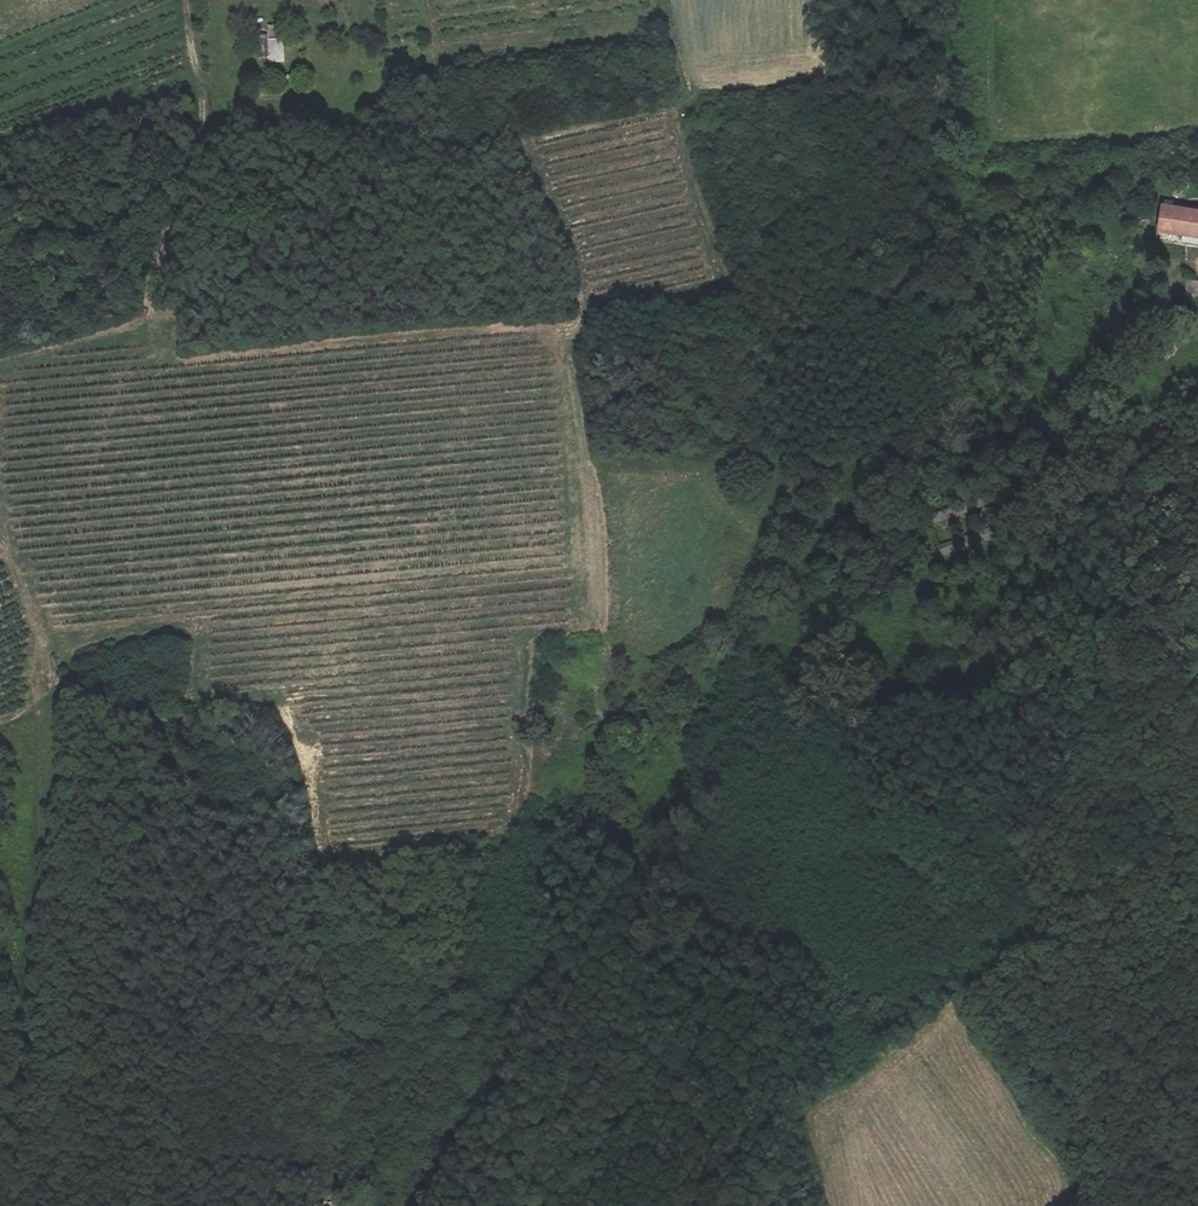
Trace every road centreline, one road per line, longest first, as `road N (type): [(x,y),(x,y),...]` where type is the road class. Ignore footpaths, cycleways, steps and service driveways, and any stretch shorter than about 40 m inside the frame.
road 1 (track): [(672,0),(691,104),(755,273),(770,339),(771,408),(741,582),(746,687)]
road 2 (track): [(45,701),(20,1205)]
road 3 (track): [(956,979),(994,970),(1062,907),(1119,871),(1177,856),(1197,864)]
road 4 (track): [(45,701),(49,676),(21,582),(0,553)]

